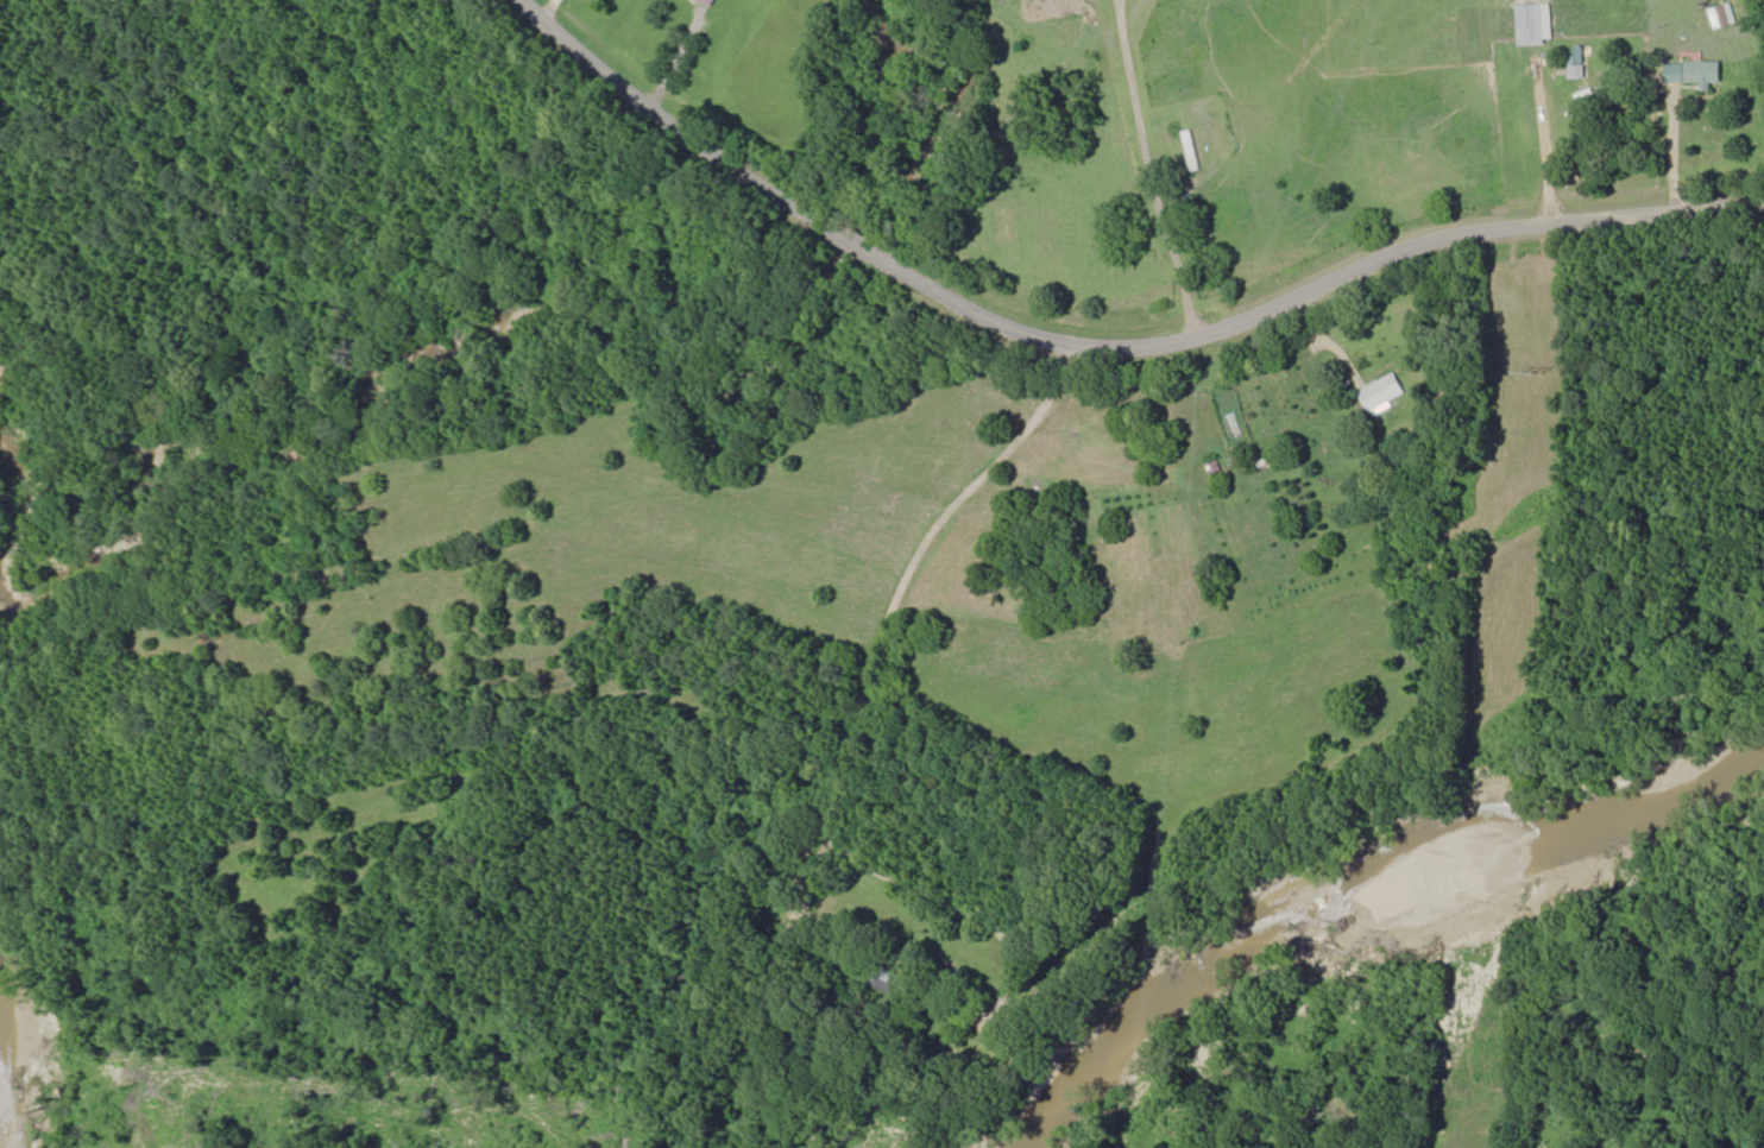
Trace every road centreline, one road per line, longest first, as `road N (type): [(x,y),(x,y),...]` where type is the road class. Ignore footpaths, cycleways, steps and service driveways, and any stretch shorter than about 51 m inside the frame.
road 1 (residential): [(1763,242),(1054,309),(906,254),(578,0)]
road 2 (residential): [(798,1147),(804,889),(911,613),(1025,446),(1054,309)]

